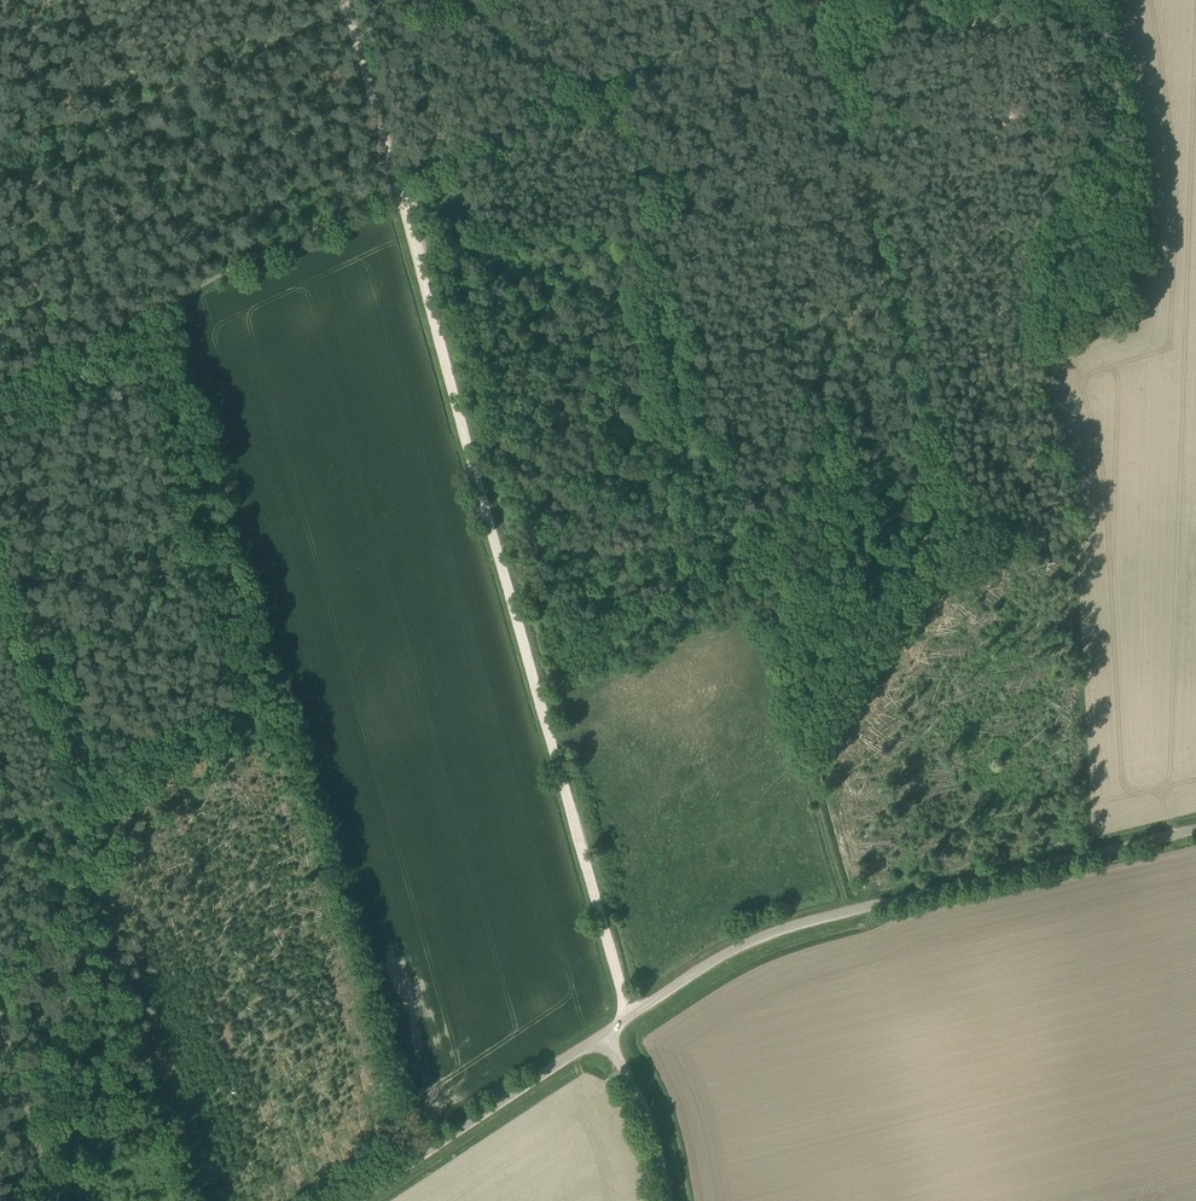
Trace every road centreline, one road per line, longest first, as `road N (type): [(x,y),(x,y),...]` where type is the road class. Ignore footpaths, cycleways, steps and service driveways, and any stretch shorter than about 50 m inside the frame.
road 1 (track): [(631,1013),(391,188)]
road 2 (unclassified): [(602,1034),(693,973),(786,927),(1195,829)]
road 3 (track): [(785,0),(391,188)]
road 4 (track): [(0,376),(391,188)]
road 5 (track): [(910,337),(819,45),(812,0)]
road 6 (unclassified): [(352,1200),(602,1034)]
road 7 (track): [(0,1007),(58,1200)]
road 8 (track): [(391,188),(341,0)]
road 9 (unclassified): [(667,1200),(648,1113),(602,1034)]
road 10 (track): [(848,911),(810,775)]

